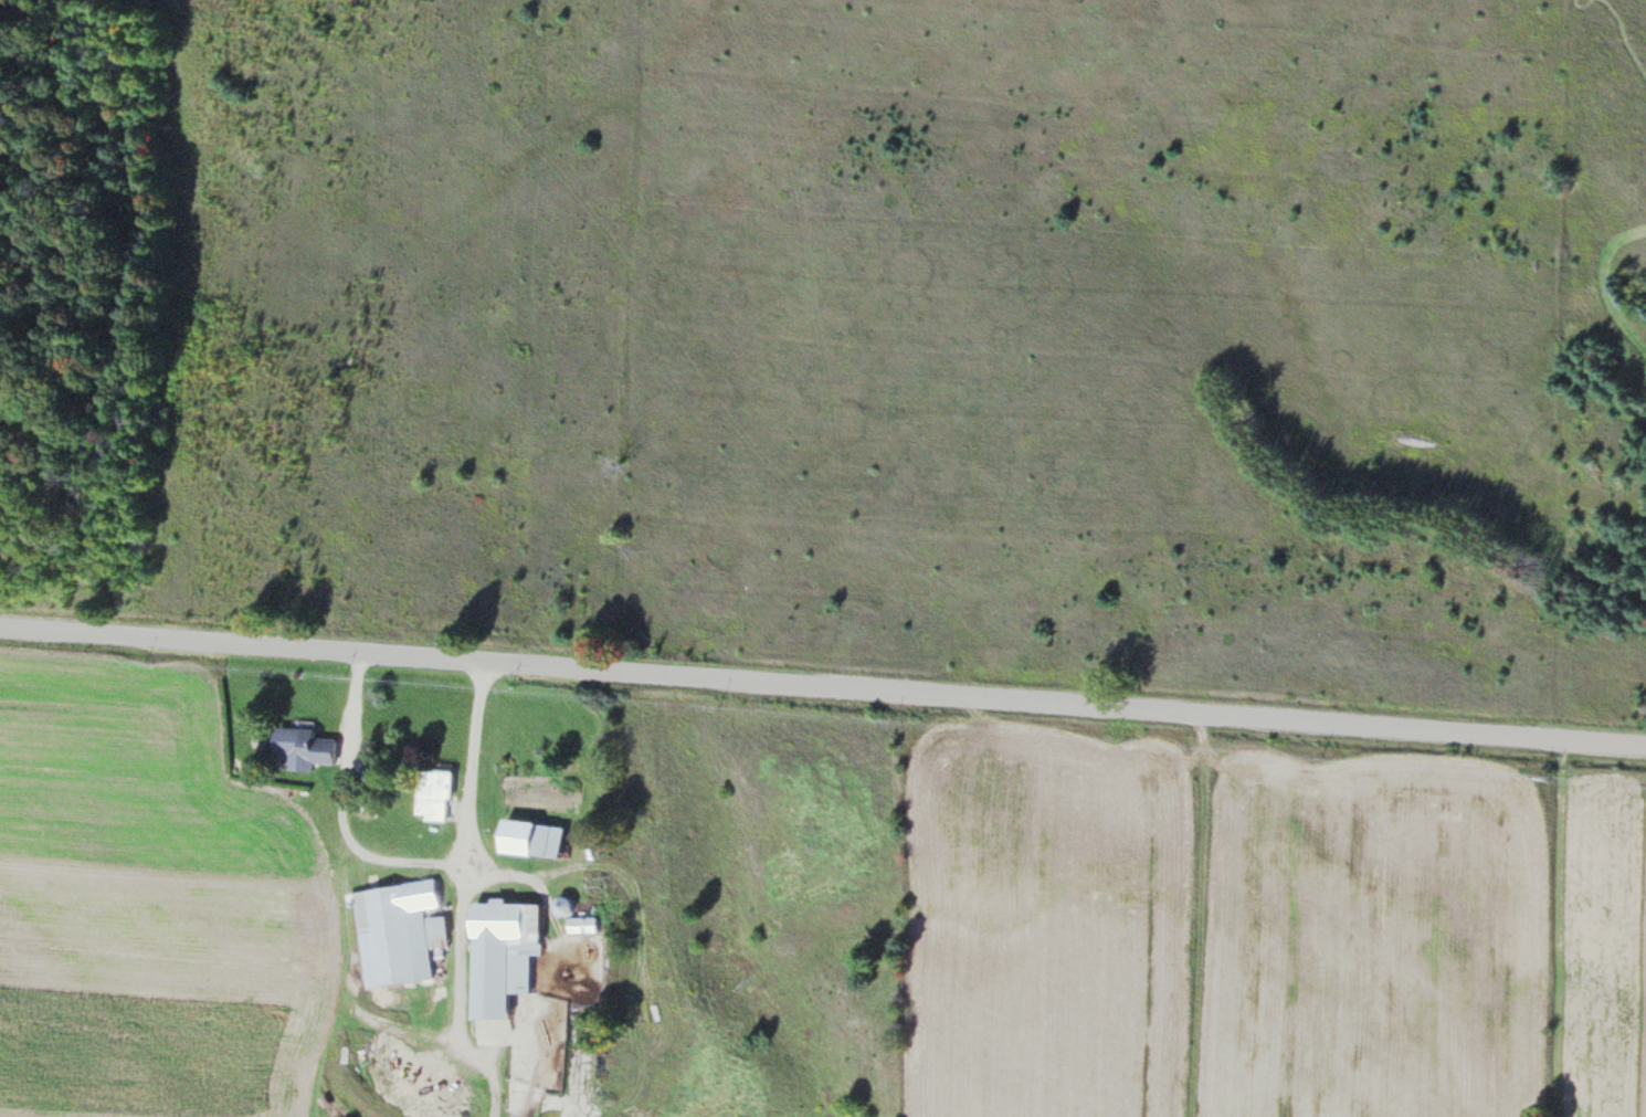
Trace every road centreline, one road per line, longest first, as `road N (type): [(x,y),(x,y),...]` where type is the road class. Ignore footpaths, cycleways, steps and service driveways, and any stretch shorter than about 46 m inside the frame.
road 1 (residential): [(1645,746),(0,627)]
road 2 (track): [(1204,714),(1190,1116)]

